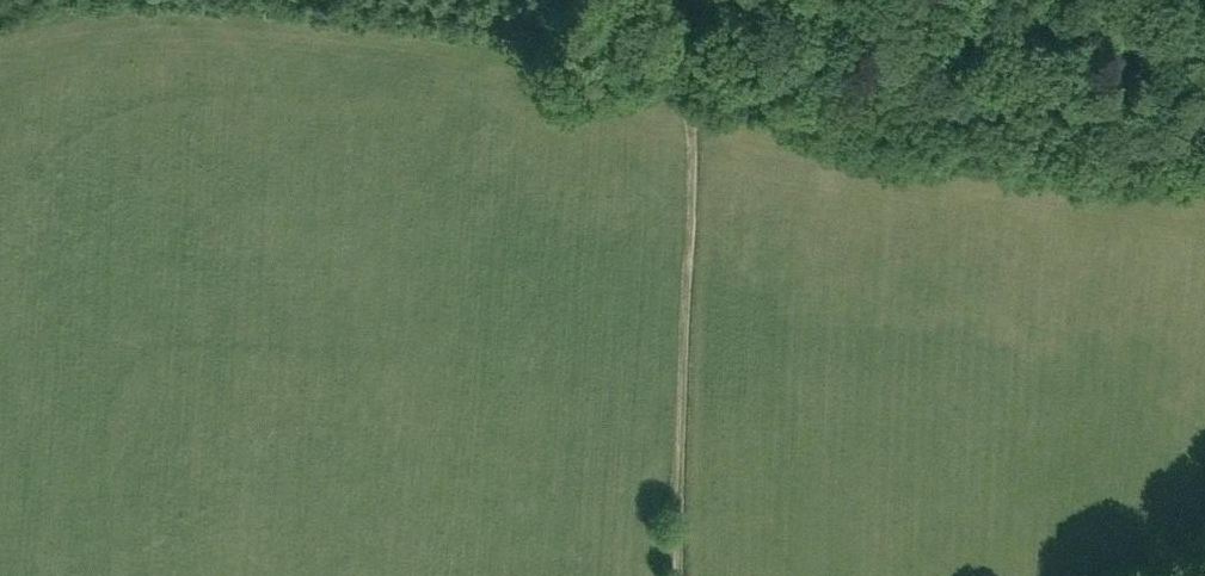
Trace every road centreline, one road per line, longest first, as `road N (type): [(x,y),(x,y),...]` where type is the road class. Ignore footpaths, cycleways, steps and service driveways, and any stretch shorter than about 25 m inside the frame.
road 1 (track): [(1019,0),(1204,16)]

